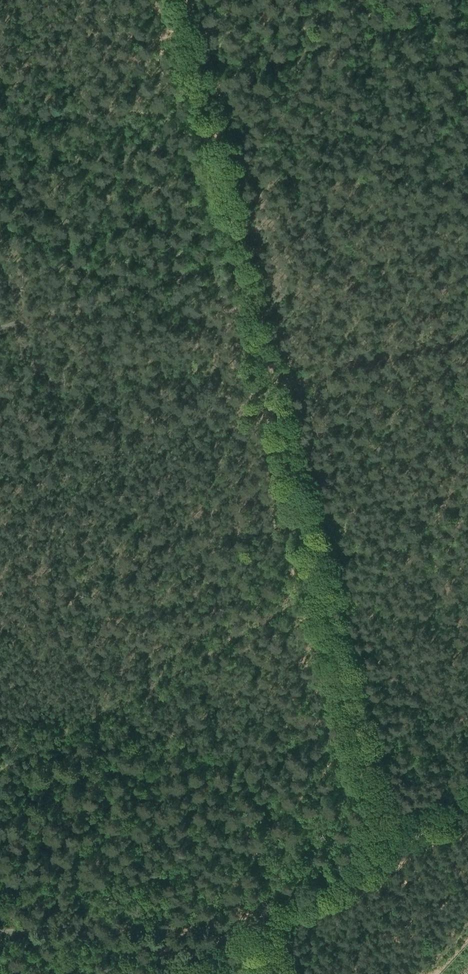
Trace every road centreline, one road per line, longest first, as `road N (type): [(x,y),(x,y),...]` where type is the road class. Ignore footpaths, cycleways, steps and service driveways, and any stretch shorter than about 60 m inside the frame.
road 1 (track): [(221,940),(467,804)]

